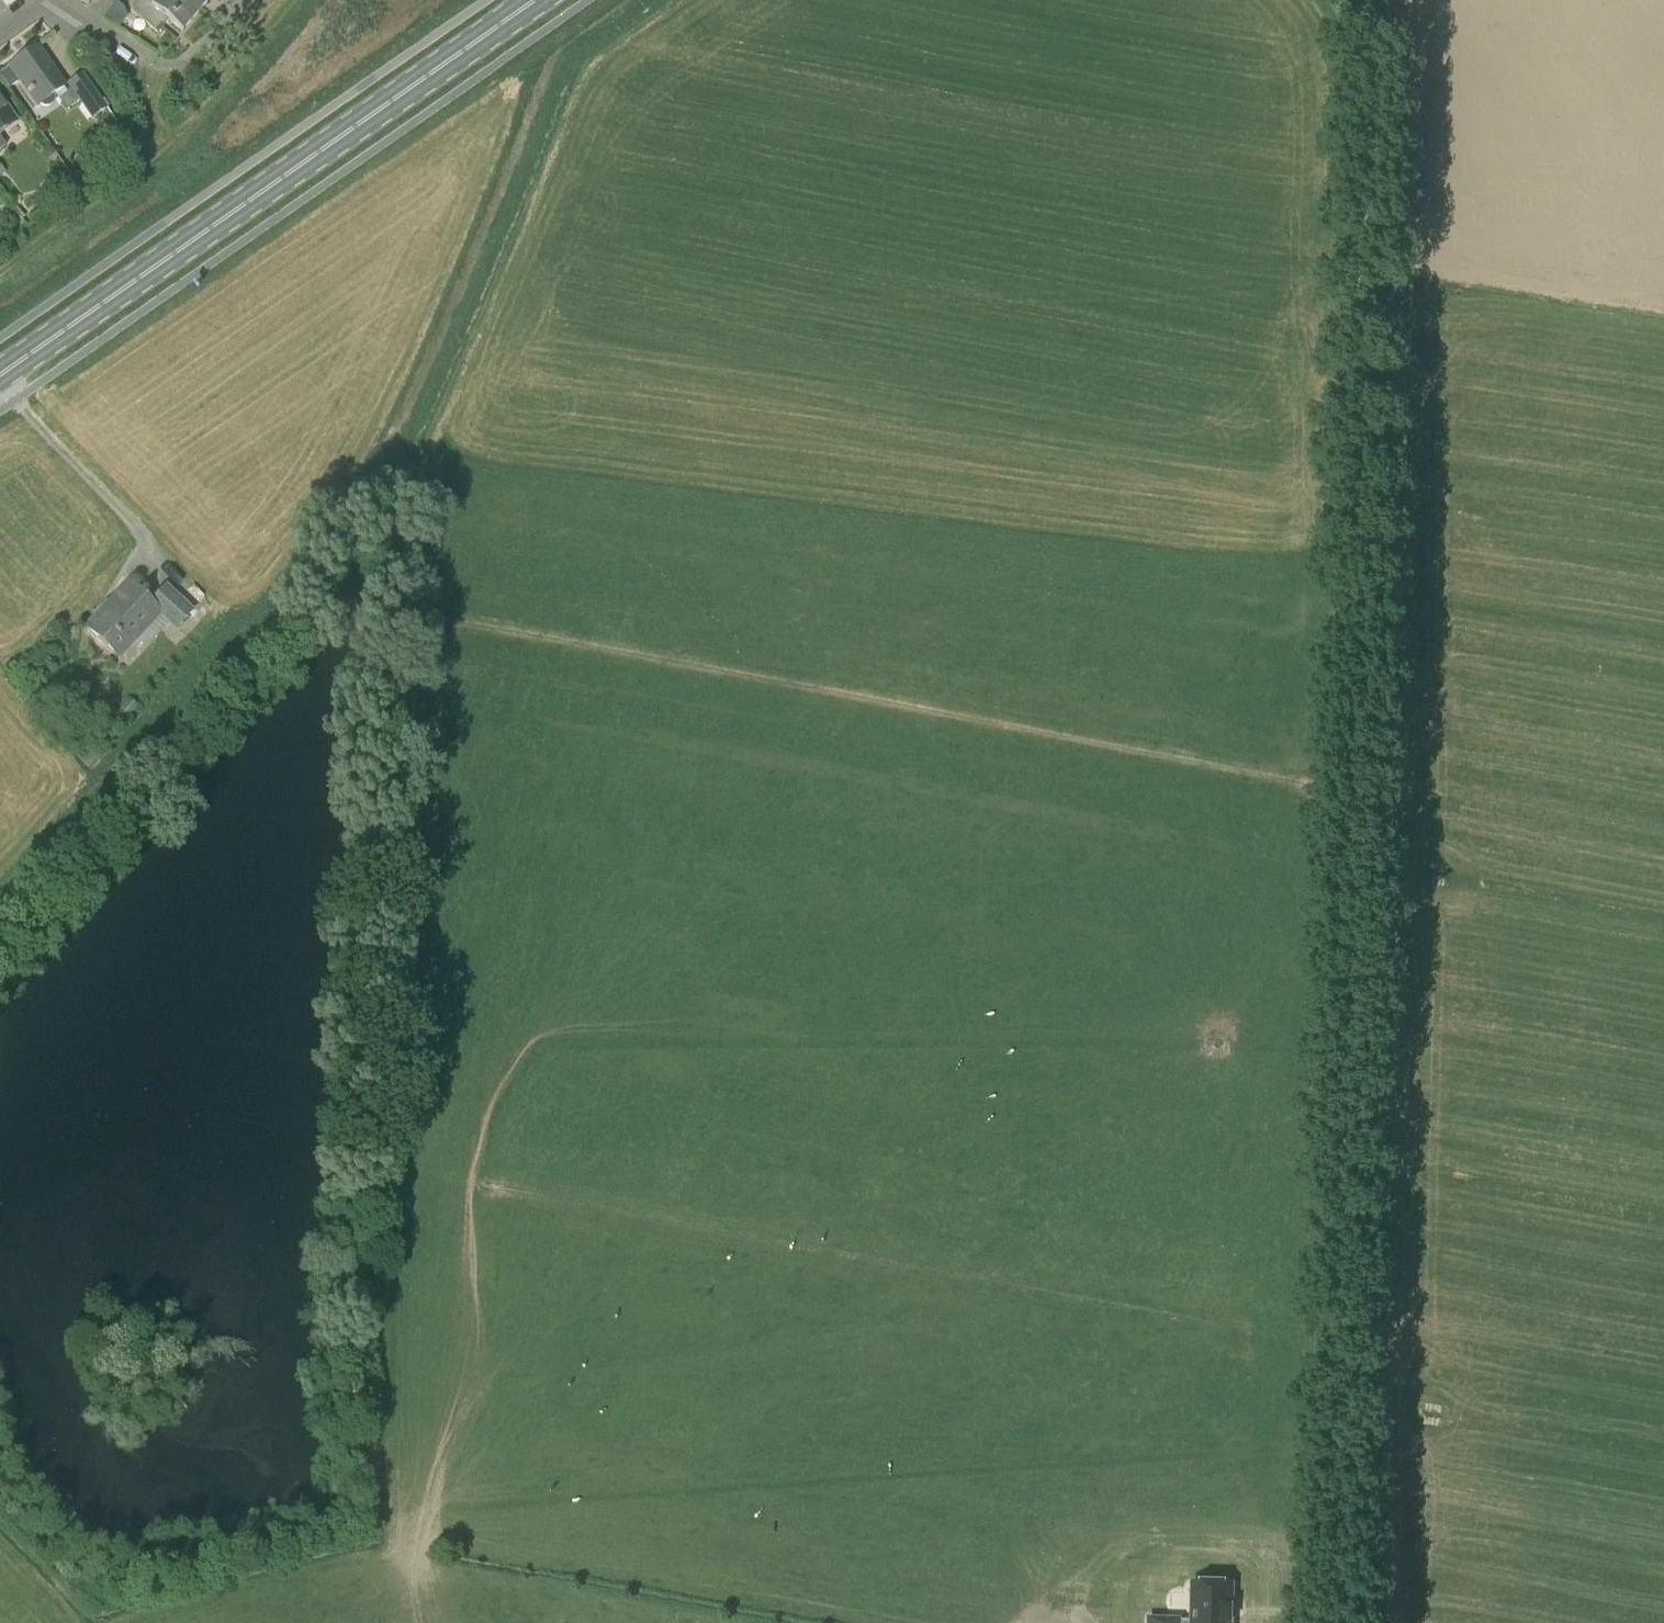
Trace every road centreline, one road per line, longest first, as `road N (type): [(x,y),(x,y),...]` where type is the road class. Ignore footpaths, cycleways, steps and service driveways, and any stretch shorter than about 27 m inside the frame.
road 1 (unclassified): [(1338,1622),(1374,97),(1360,34),(1340,0)]
road 2 (primary): [(0,374),(535,0)]

